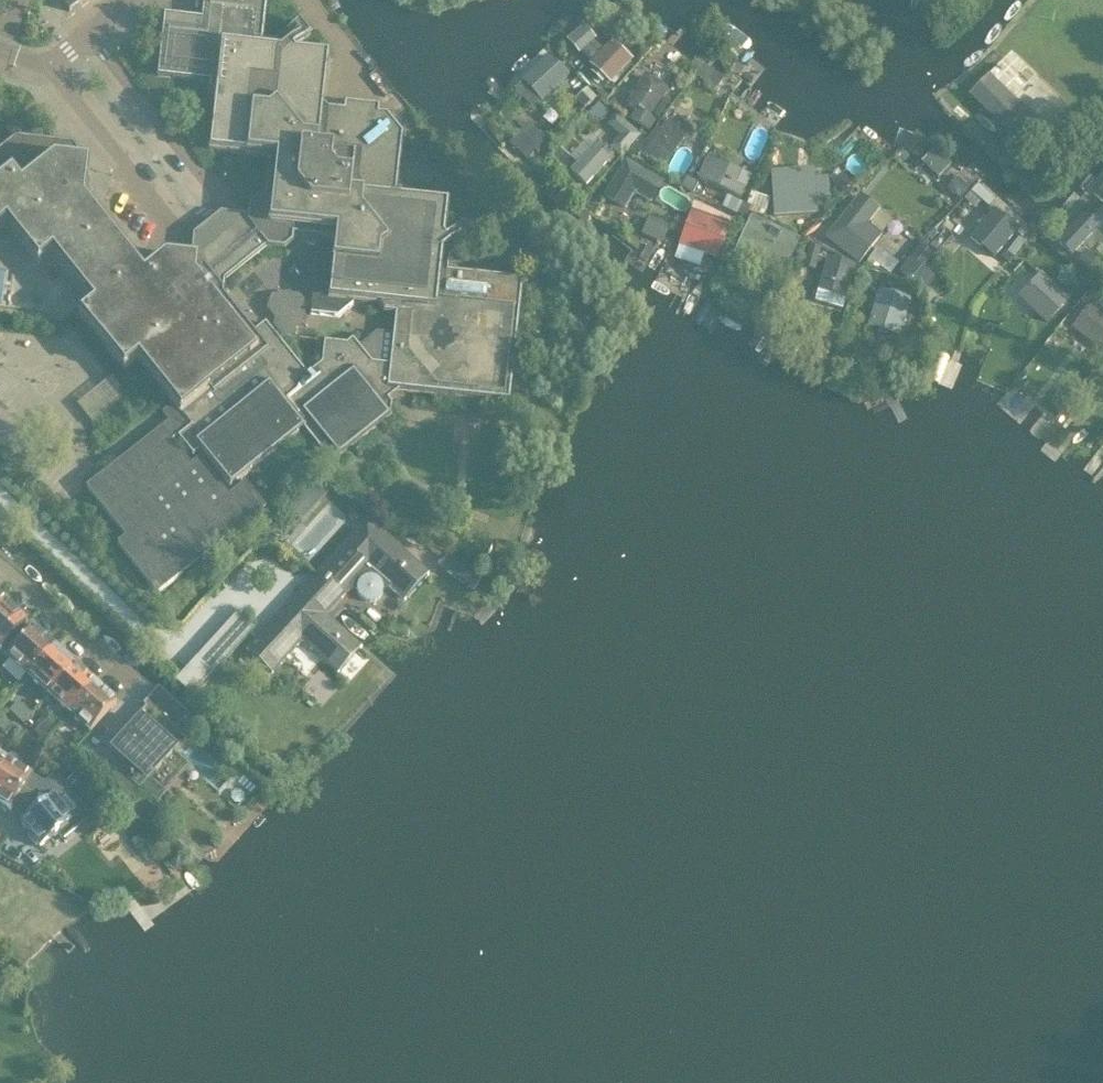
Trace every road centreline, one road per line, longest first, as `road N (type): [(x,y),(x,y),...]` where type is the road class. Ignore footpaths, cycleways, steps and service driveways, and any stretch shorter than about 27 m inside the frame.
road 1 (residential): [(0,561),(125,682)]

